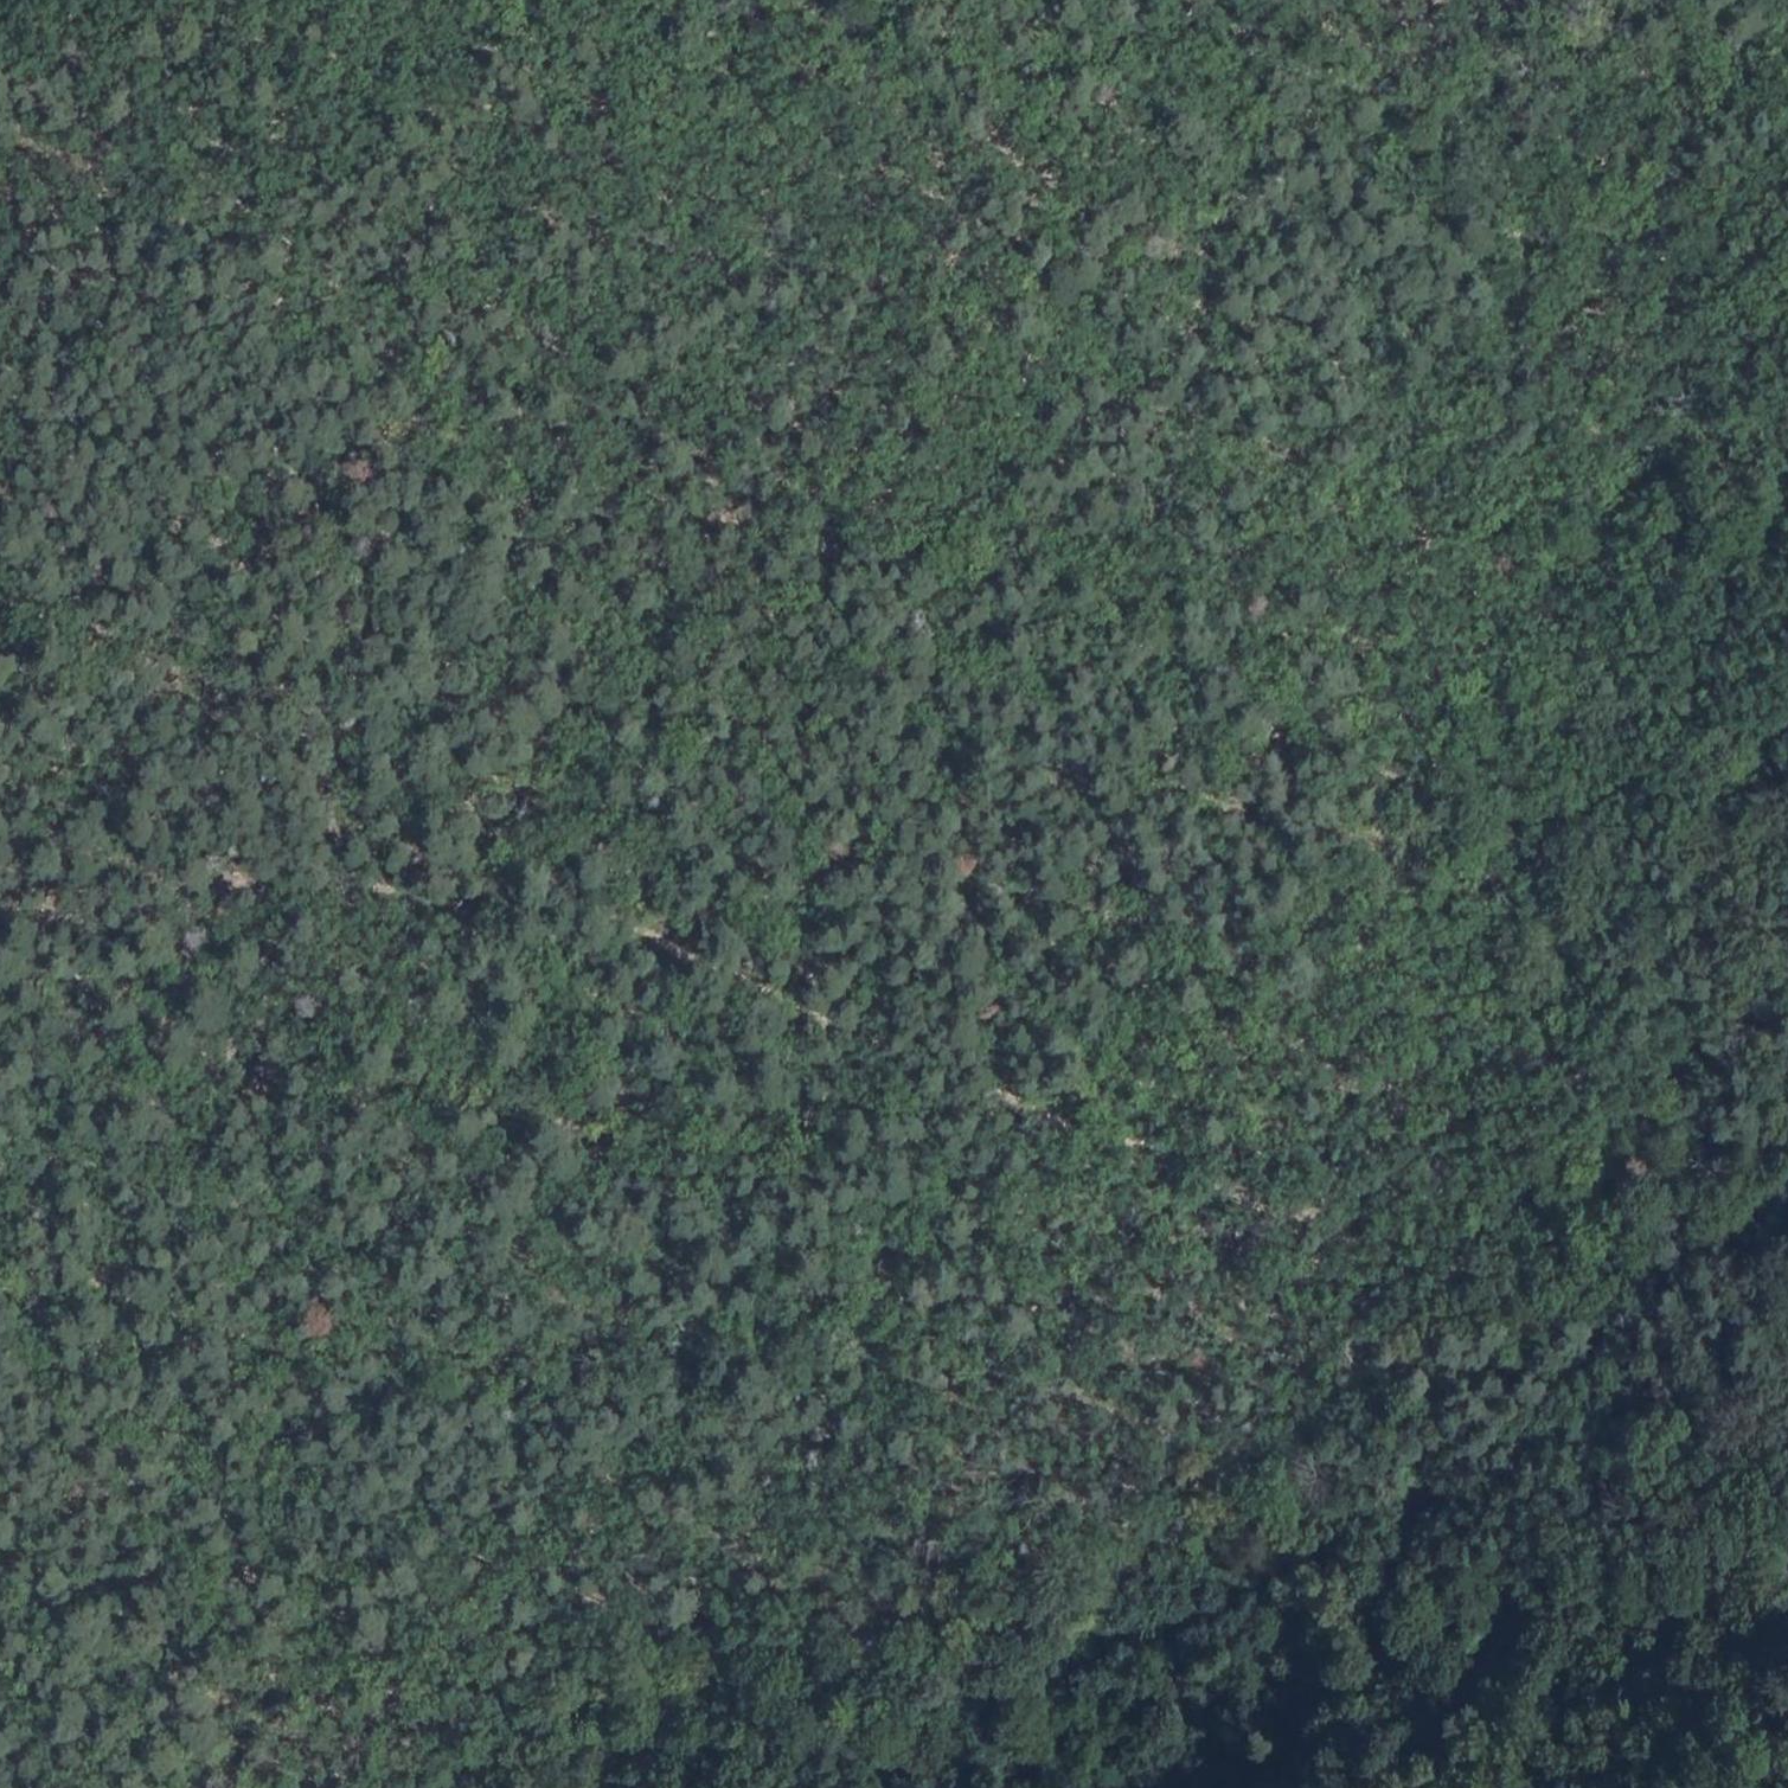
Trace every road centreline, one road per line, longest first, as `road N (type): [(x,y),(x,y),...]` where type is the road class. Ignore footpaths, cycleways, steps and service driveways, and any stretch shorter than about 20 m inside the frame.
road 1 (track): [(1380,1787),(1475,1729),(1637,1669),(1787,1673)]

